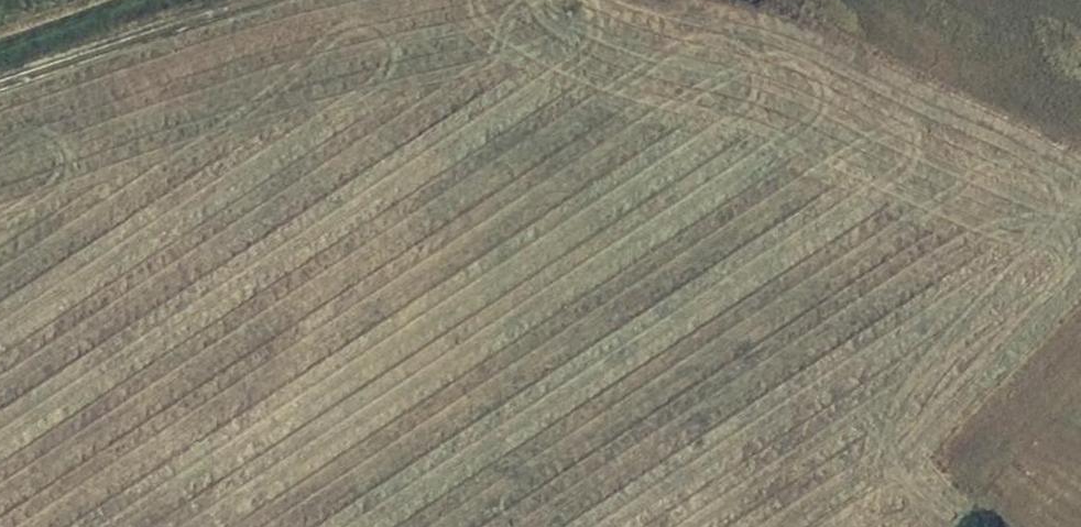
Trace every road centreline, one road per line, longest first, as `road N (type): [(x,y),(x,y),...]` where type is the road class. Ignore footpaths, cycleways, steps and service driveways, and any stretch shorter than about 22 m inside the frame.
road 1 (track): [(0,75),(216,0)]

